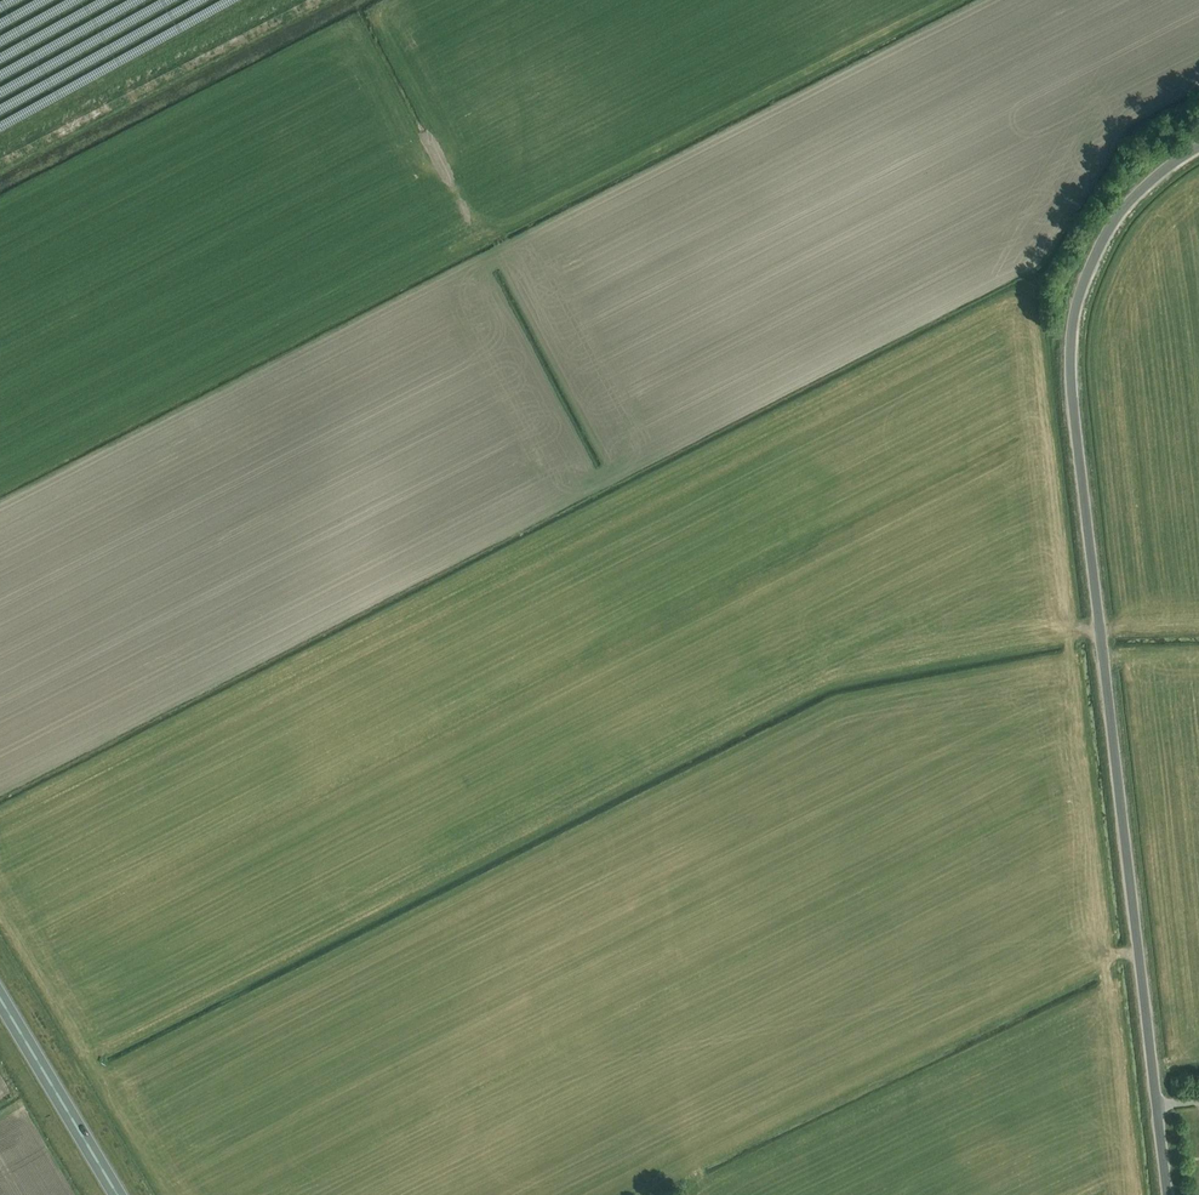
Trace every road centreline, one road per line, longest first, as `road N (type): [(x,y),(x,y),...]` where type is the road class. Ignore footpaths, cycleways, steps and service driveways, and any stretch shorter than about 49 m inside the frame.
road 1 (unclassified): [(1162,1194),(1074,420),(1072,325),(1115,222),(1152,181),(1198,149)]
road 2 (trunk): [(117,1194),(0,999)]

